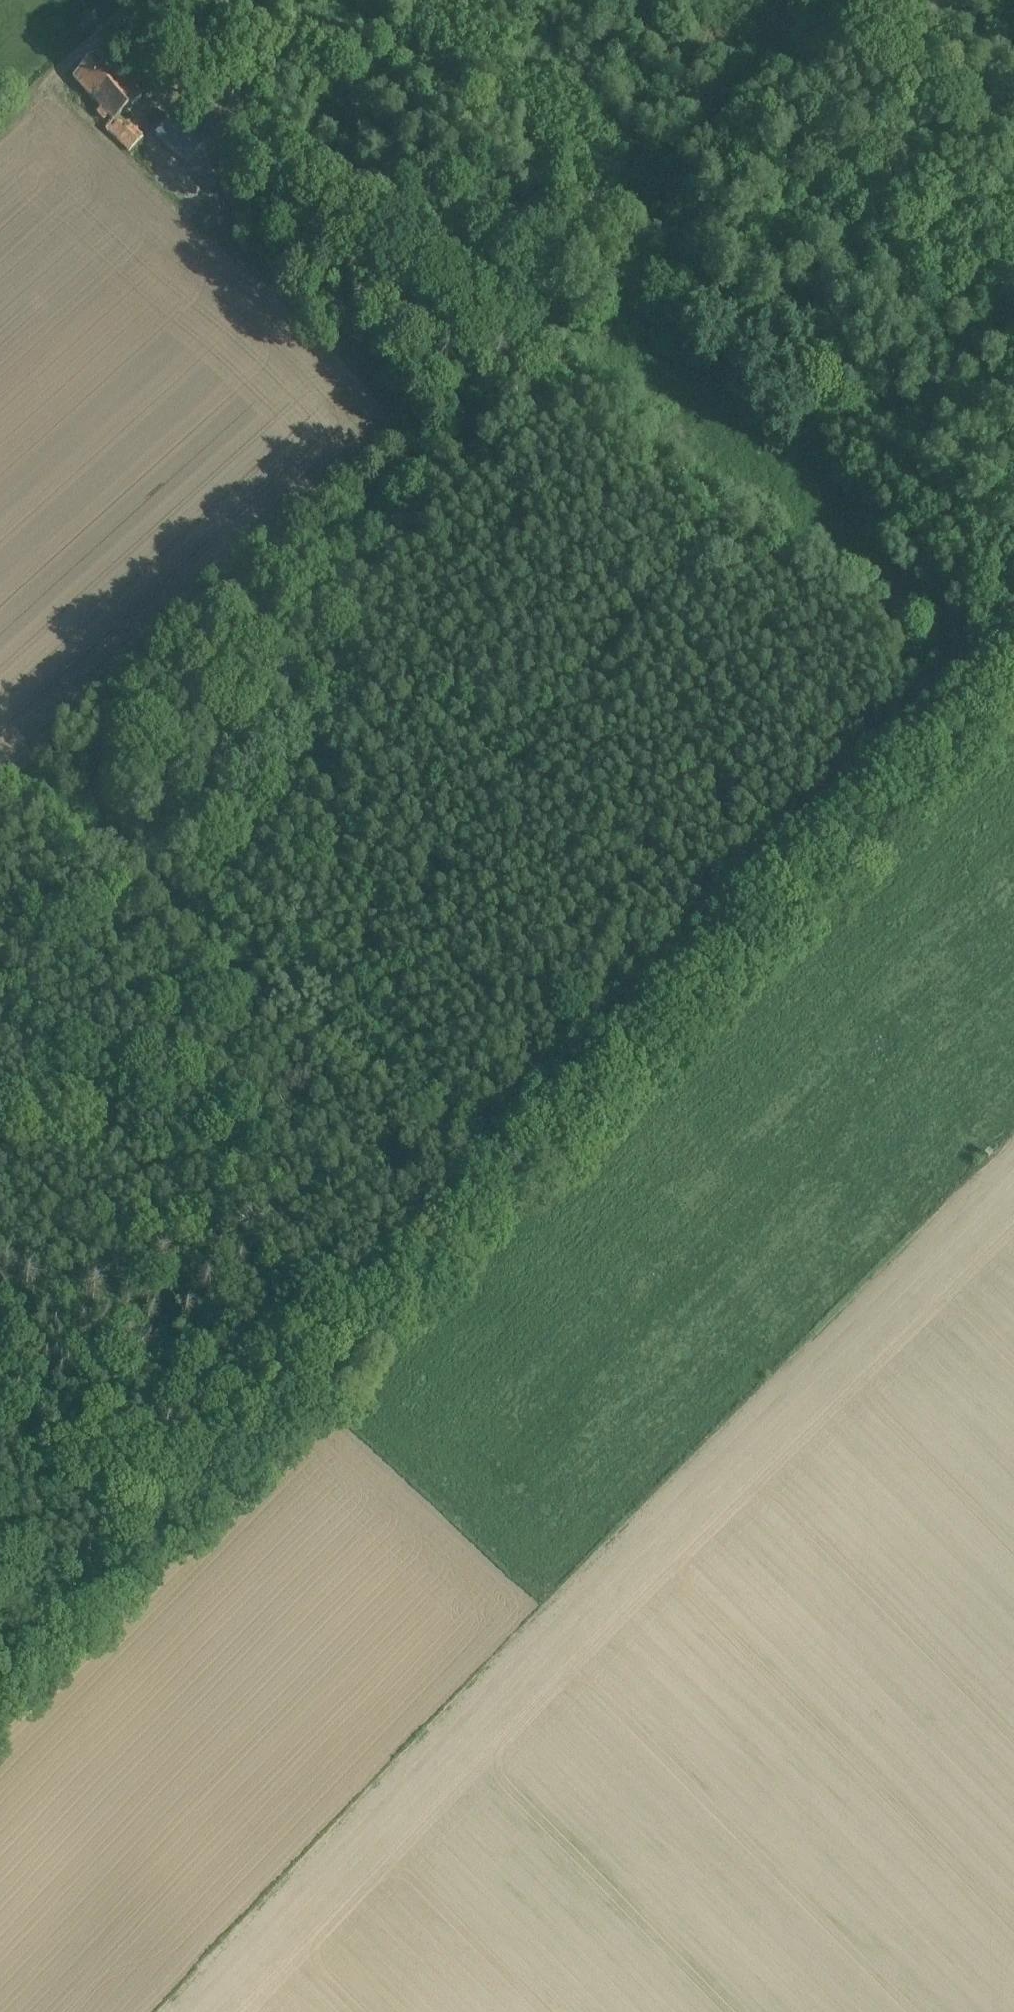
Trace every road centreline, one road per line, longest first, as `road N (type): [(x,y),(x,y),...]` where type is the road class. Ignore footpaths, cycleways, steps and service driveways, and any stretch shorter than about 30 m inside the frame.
road 1 (track): [(121,0),(0,110)]
road 2 (track): [(95,23),(182,108)]

